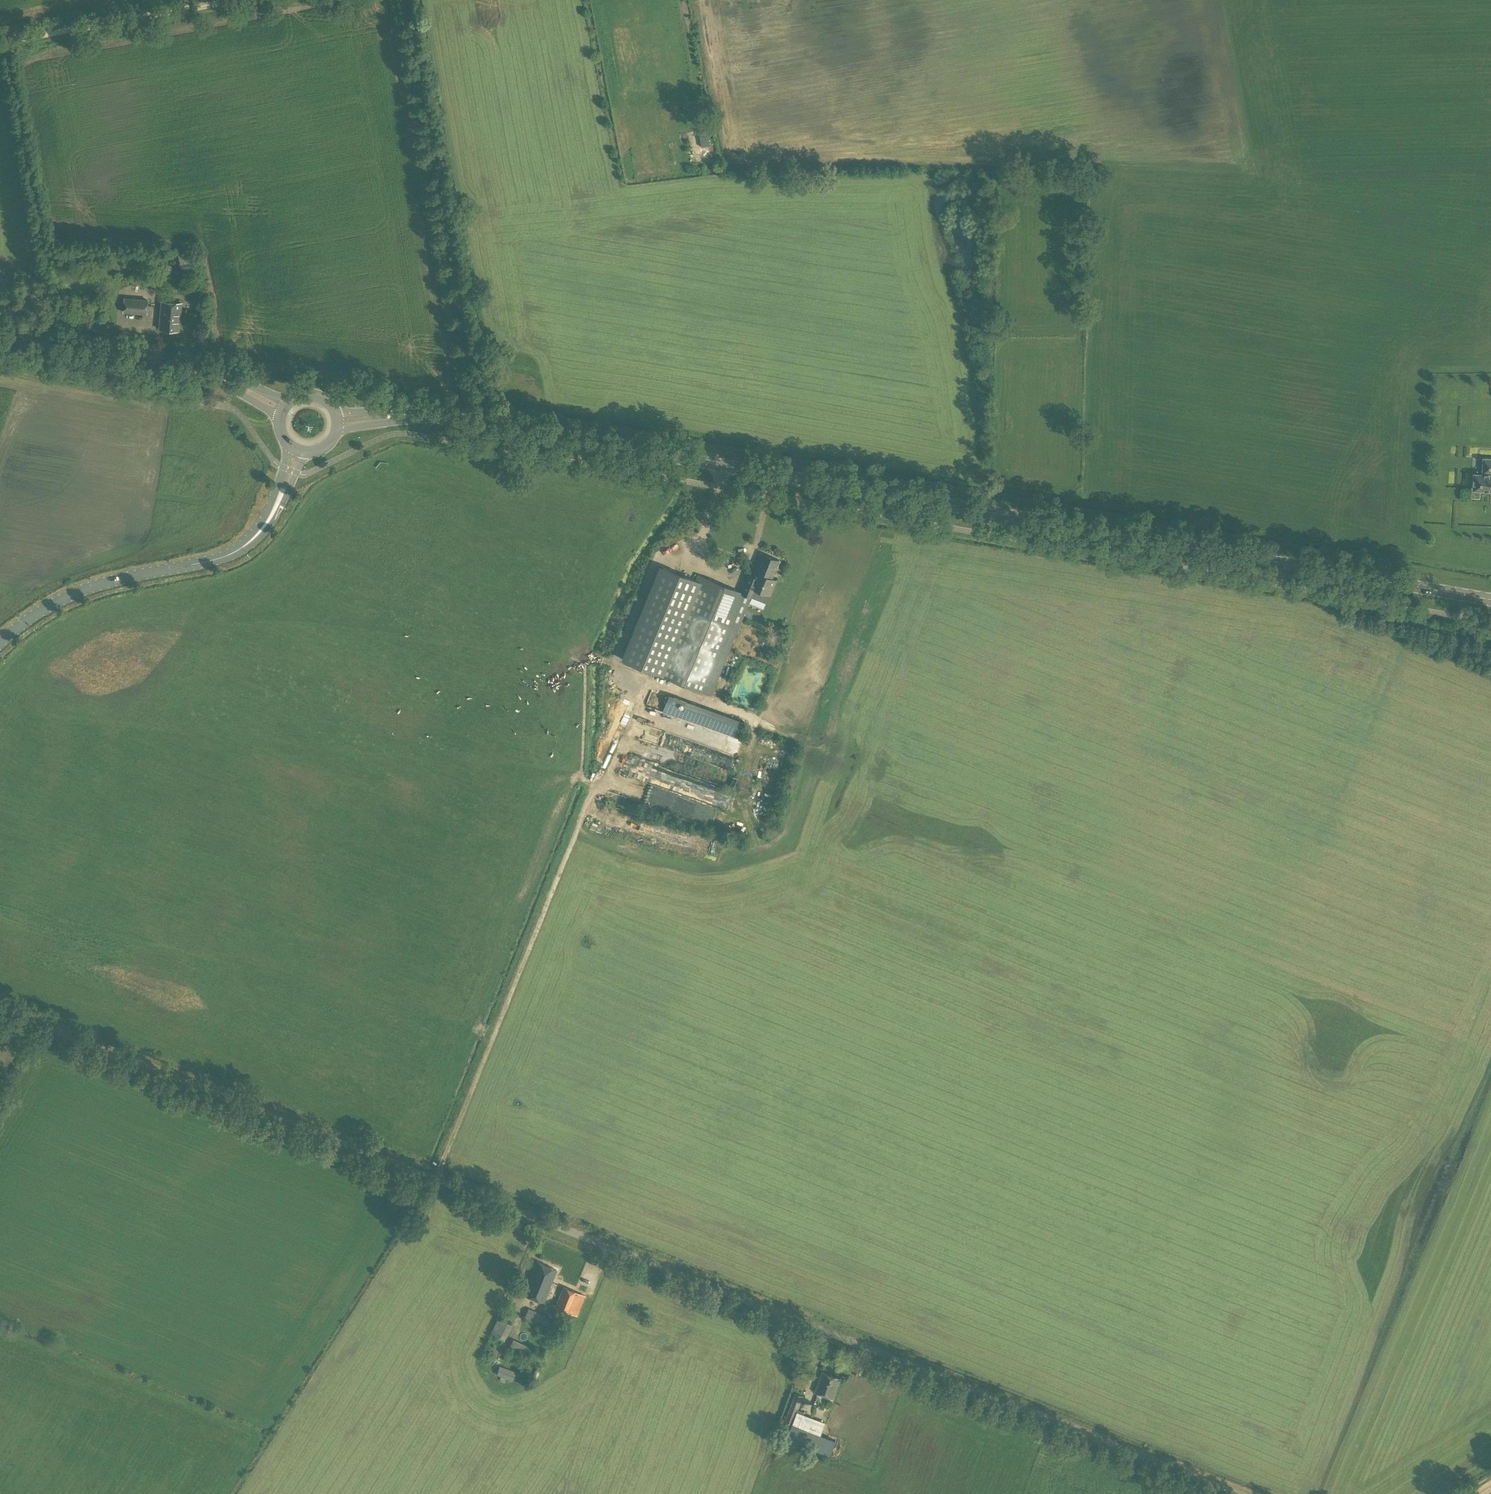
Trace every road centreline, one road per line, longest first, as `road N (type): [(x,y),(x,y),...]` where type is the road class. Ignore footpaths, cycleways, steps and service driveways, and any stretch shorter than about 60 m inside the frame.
road 1 (unclassified): [(1240,1493),(0,1008)]
road 2 (secondary): [(1490,600),(452,418),(337,422)]
road 3 (track): [(404,0),(478,380),(455,410),(448,439)]
road 4 (secondary): [(0,642),(78,590),(208,562),(244,547),(271,518),(297,451)]
road 5 (tertiary): [(282,409),(216,378),(0,339)]
road 6 (track): [(0,42),(232,0)]

